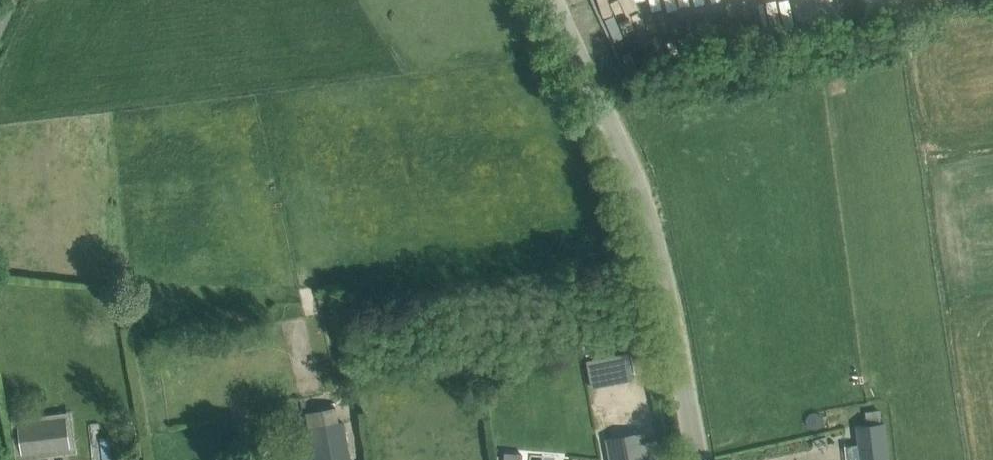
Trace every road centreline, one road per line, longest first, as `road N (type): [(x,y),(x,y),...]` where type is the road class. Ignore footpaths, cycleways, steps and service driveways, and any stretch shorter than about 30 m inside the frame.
road 1 (unclassified): [(700,459),(651,231),(554,0)]

